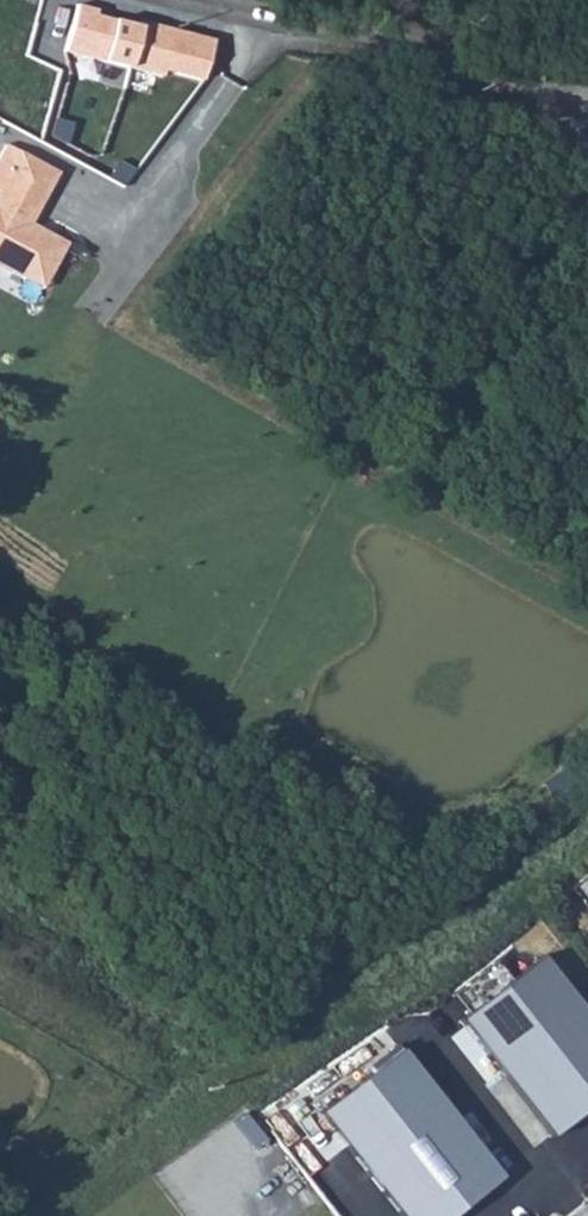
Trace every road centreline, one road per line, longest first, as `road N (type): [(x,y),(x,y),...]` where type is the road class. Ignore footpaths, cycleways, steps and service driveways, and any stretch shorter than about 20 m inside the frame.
road 1 (residential): [(173,0),(440,62),(563,107)]

